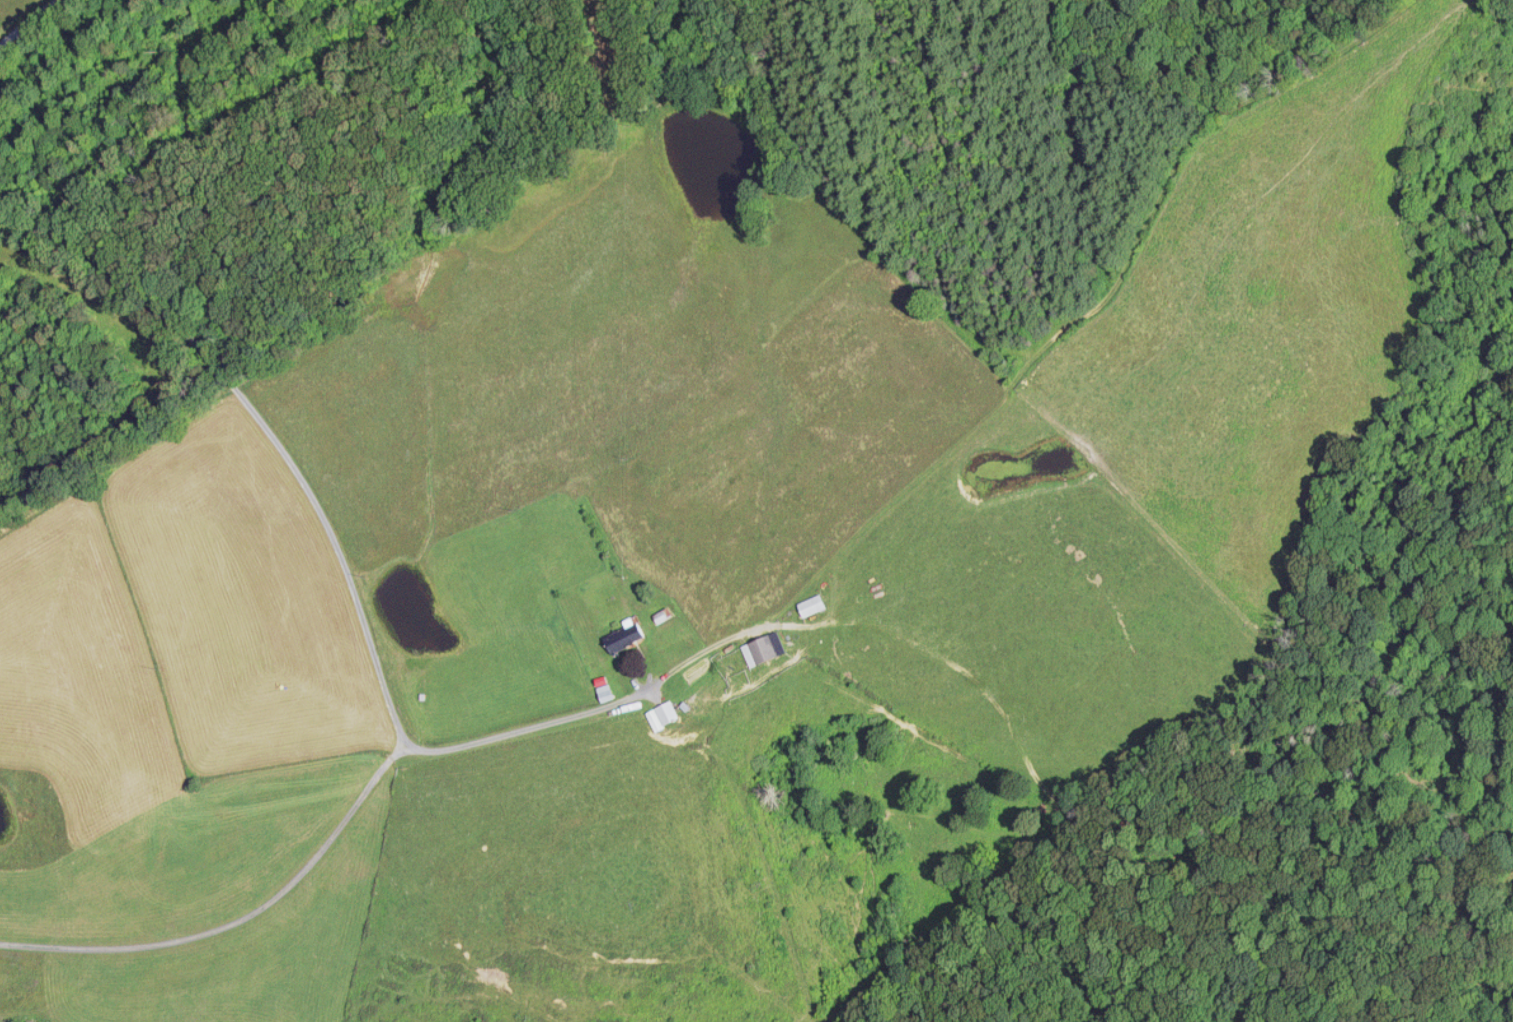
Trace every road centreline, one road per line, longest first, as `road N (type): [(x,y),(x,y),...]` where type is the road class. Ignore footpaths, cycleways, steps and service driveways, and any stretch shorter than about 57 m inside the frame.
road 1 (residential): [(1512,8),(1213,118),(1185,142),(1104,302),(1061,334),(789,601),(622,699),(434,753),(402,743),(334,539),(269,432),(166,311),(96,258),(0,218)]

